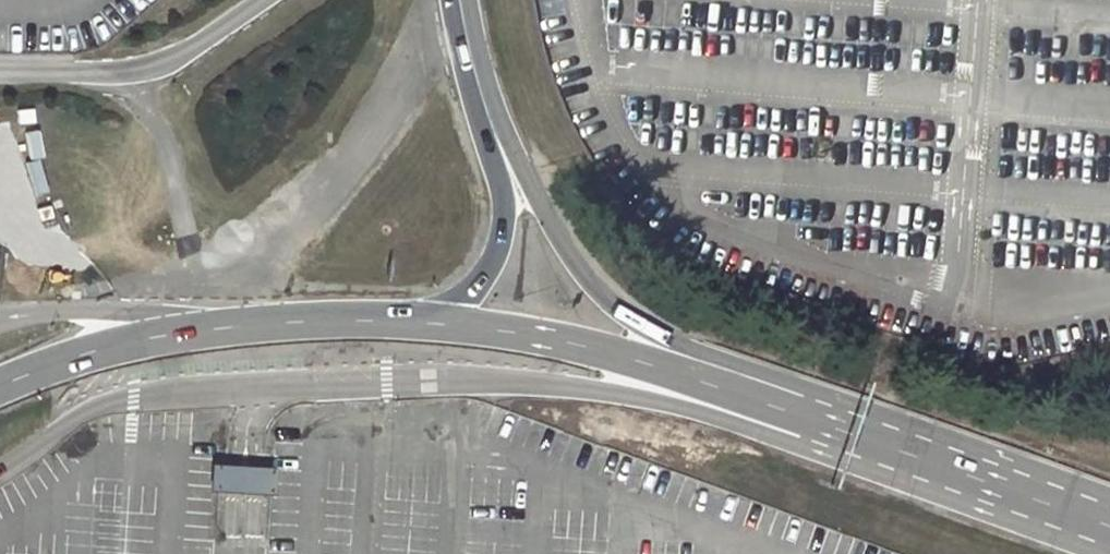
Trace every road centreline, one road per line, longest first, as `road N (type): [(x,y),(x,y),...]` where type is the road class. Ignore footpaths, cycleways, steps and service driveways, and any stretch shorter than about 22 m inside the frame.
road 1 (primary): [(885,447),(641,361),(567,342),(414,321)]
road 2 (primary): [(885,447),(618,312),(570,258),(506,161)]
road 3 (primary): [(414,321),(194,330),(101,350),(0,386)]
road 4 (primary): [(1109,528),(885,447)]
road 5 (primary): [(506,161),(506,210),(491,266),(452,305),(414,321)]
road 6 (primary): [(506,161),(459,0)]

